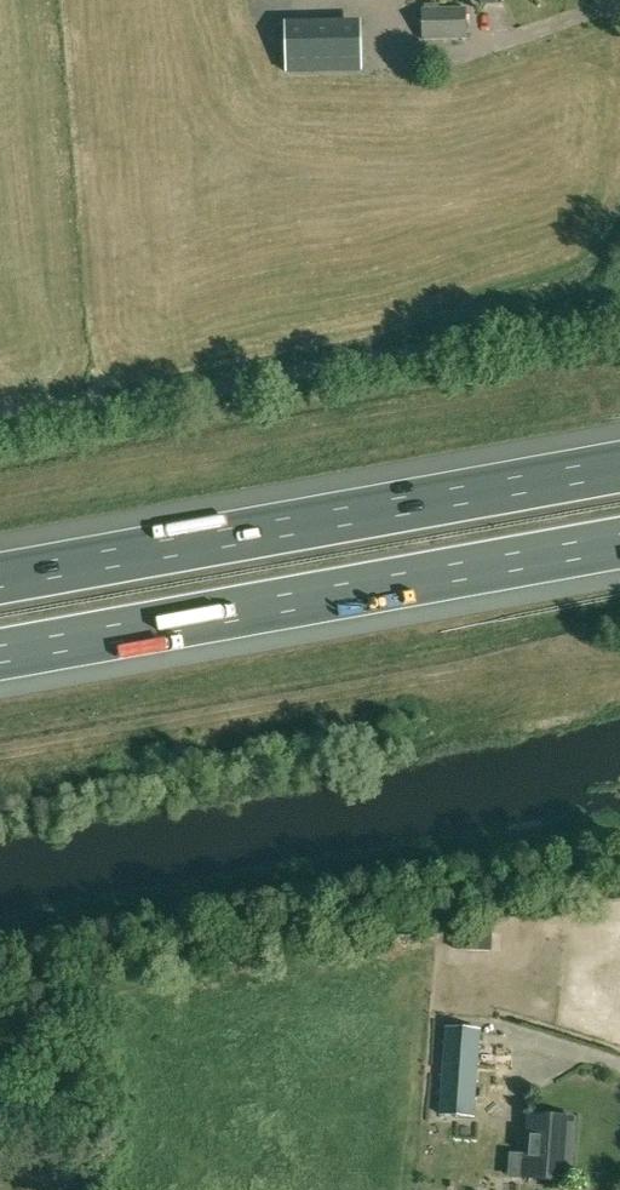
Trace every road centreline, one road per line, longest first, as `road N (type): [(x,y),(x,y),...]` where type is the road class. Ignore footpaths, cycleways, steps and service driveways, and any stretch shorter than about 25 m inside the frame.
road 1 (motorway): [(619,463),(0,575)]
road 2 (motorway): [(0,654),(619,543)]
road 3 (unclassified): [(0,419),(619,315)]

